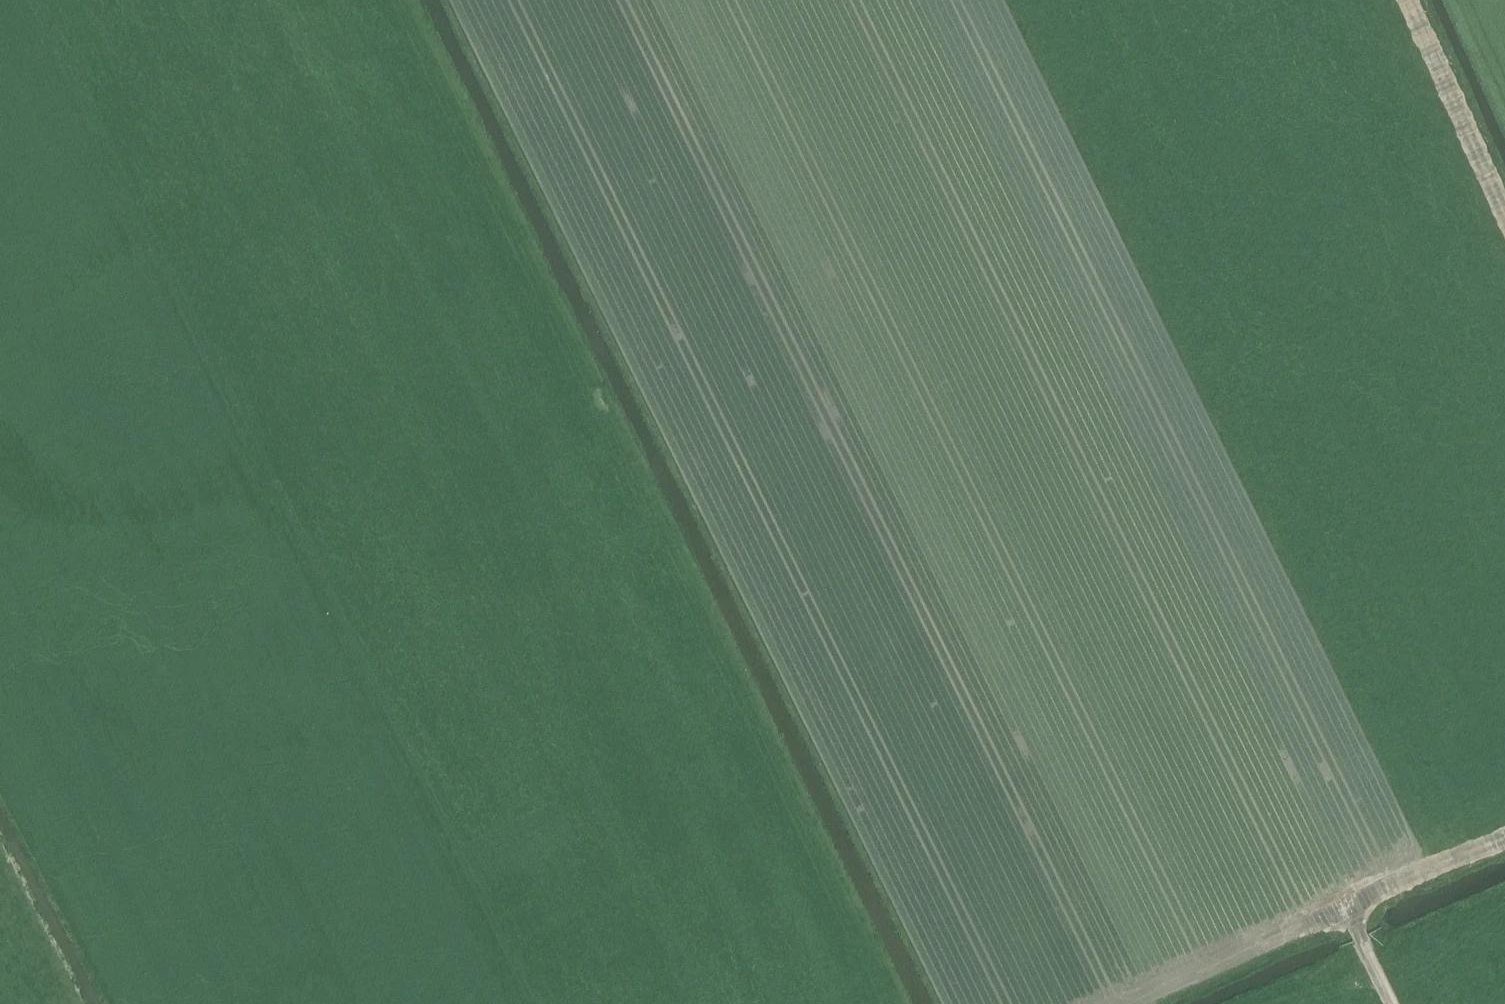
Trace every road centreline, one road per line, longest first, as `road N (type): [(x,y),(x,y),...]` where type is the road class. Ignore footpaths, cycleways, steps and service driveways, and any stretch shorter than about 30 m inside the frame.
road 1 (track): [(524,1003),(373,701)]
road 2 (track): [(1504,839),(1360,905),(1355,921),(1394,1003)]
road 3 (track): [(1355,921),(1327,915),(1139,1003)]

